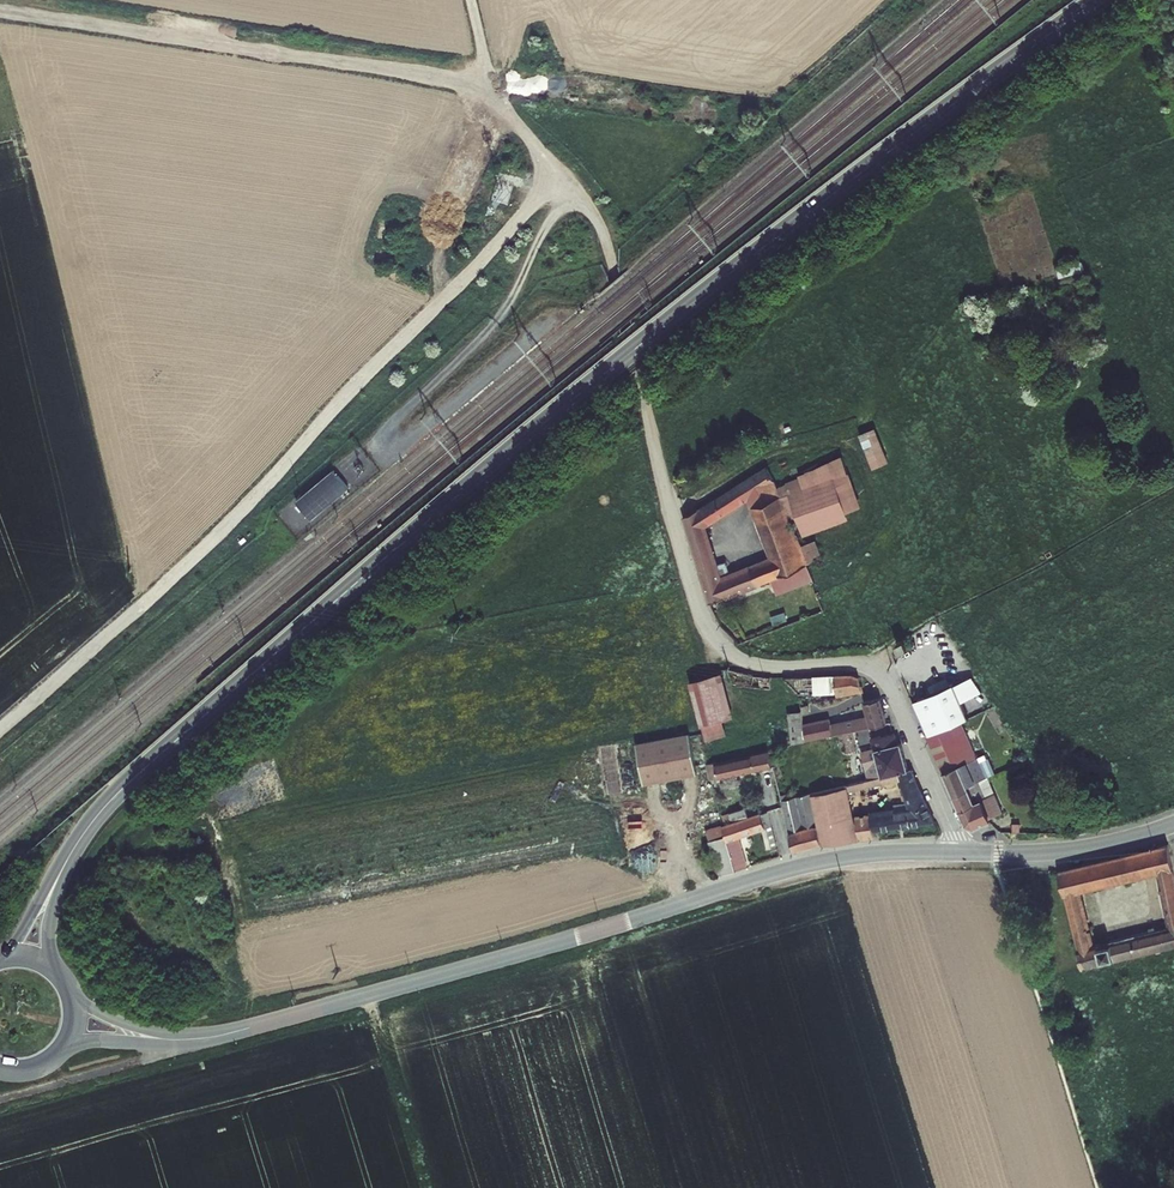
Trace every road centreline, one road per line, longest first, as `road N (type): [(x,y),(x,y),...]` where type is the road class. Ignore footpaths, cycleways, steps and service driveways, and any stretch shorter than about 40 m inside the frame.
road 1 (secondary): [(63,867),(121,790),(506,456),(778,237),(1098,0)]
road 2 (tertiary): [(963,853),(815,863),(554,944),(180,1039)]
road 3 (track): [(557,169),(502,240),(377,361),(260,493),(0,725)]
road 4 (residential): [(963,853),(879,674),(852,664),(755,664),(708,628),(636,374)]
road 5 (track): [(492,90),(0,11)]
road 6 (unclassified): [(636,374),(598,227),(492,90)]
road 7 (tertiary): [(1173,824),(1075,850),(963,853)]
road 8 (tertiary): [(180,1039),(113,1019),(71,991)]

